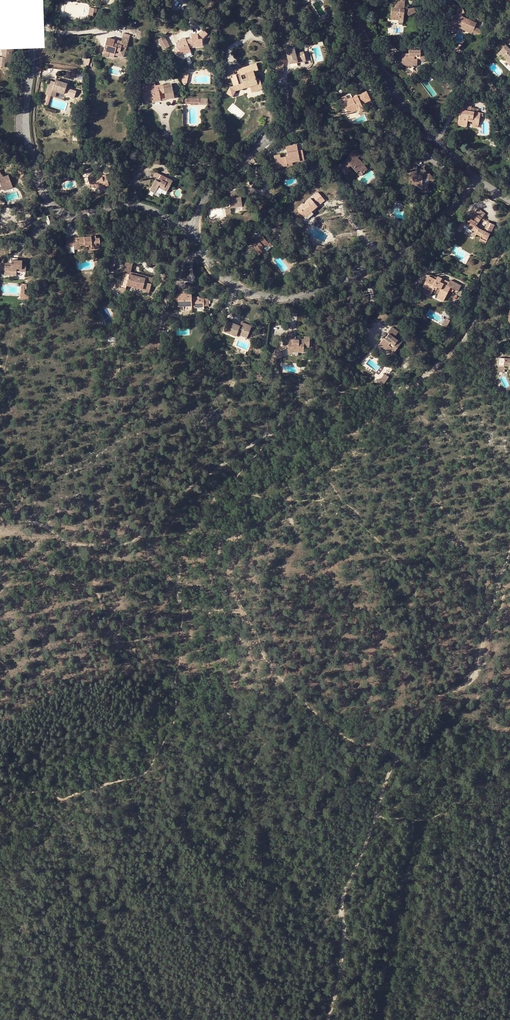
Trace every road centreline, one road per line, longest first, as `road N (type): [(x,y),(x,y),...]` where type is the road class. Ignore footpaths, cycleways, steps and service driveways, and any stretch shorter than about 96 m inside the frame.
road 1 (track): [(509,241),(486,273),(455,349),(282,497),(231,493),(202,516),(179,565),(174,726),(149,770),(65,799),(46,790),(17,795),(0,814)]
road 2 (track): [(329,1019),(345,941),(342,899),(410,719),(469,676),(509,555)]
road 3 (residential): [(196,229),(226,282),(288,297),(374,268),(477,182)]
road 4 (residential): [(38,30),(27,130),(51,203),(73,215),(141,207),(196,229)]
road 5 (residential): [(350,0),(416,130),(477,182)]
road 6 (residential): [(268,139),(205,196),(196,229)]

